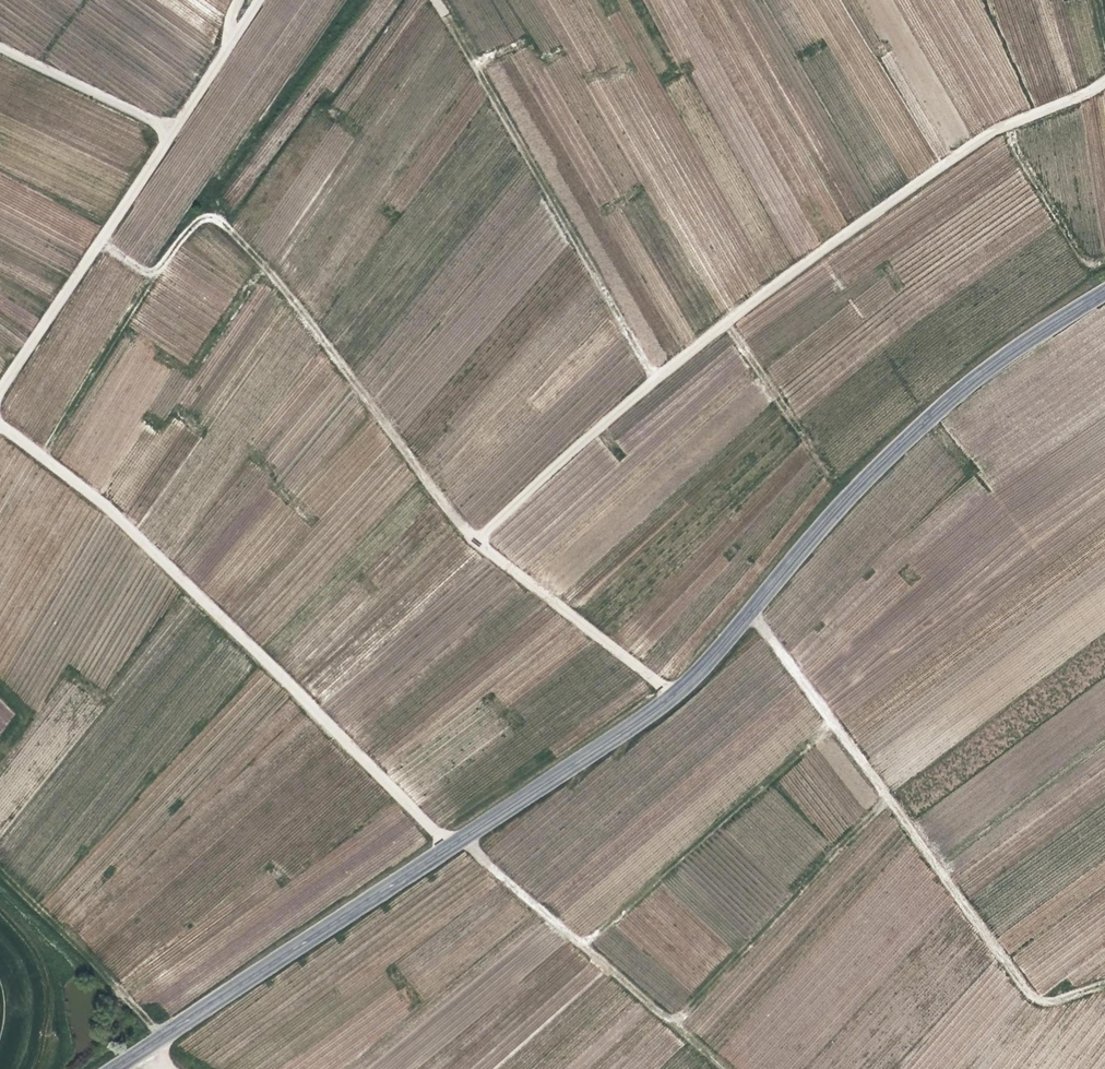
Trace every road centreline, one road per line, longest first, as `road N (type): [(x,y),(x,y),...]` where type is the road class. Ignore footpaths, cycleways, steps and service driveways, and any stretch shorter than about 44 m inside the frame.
road 1 (tertiary): [(1104,291),(990,360),(913,426),(670,695),(450,845)]
road 2 (track): [(101,241),(152,266),(193,221),(227,226),(268,268),(473,540),(670,695)]
road 3 (track): [(473,540),(722,323),(981,134),(1104,79)]
road 4 (unclassified): [(450,845),(77,479),(0,425)]
road 5 (track): [(749,613),(1024,991),(1043,1003),(1104,989)]
road 6 (track): [(651,379),(448,18)]
road 7 (tertiary): [(450,845),(101,1068)]
road 8 (track): [(459,839),(724,1068)]
road 9 (unclassified): [(0,387),(175,129)]
road 10 (unclassified): [(175,129),(0,50)]

